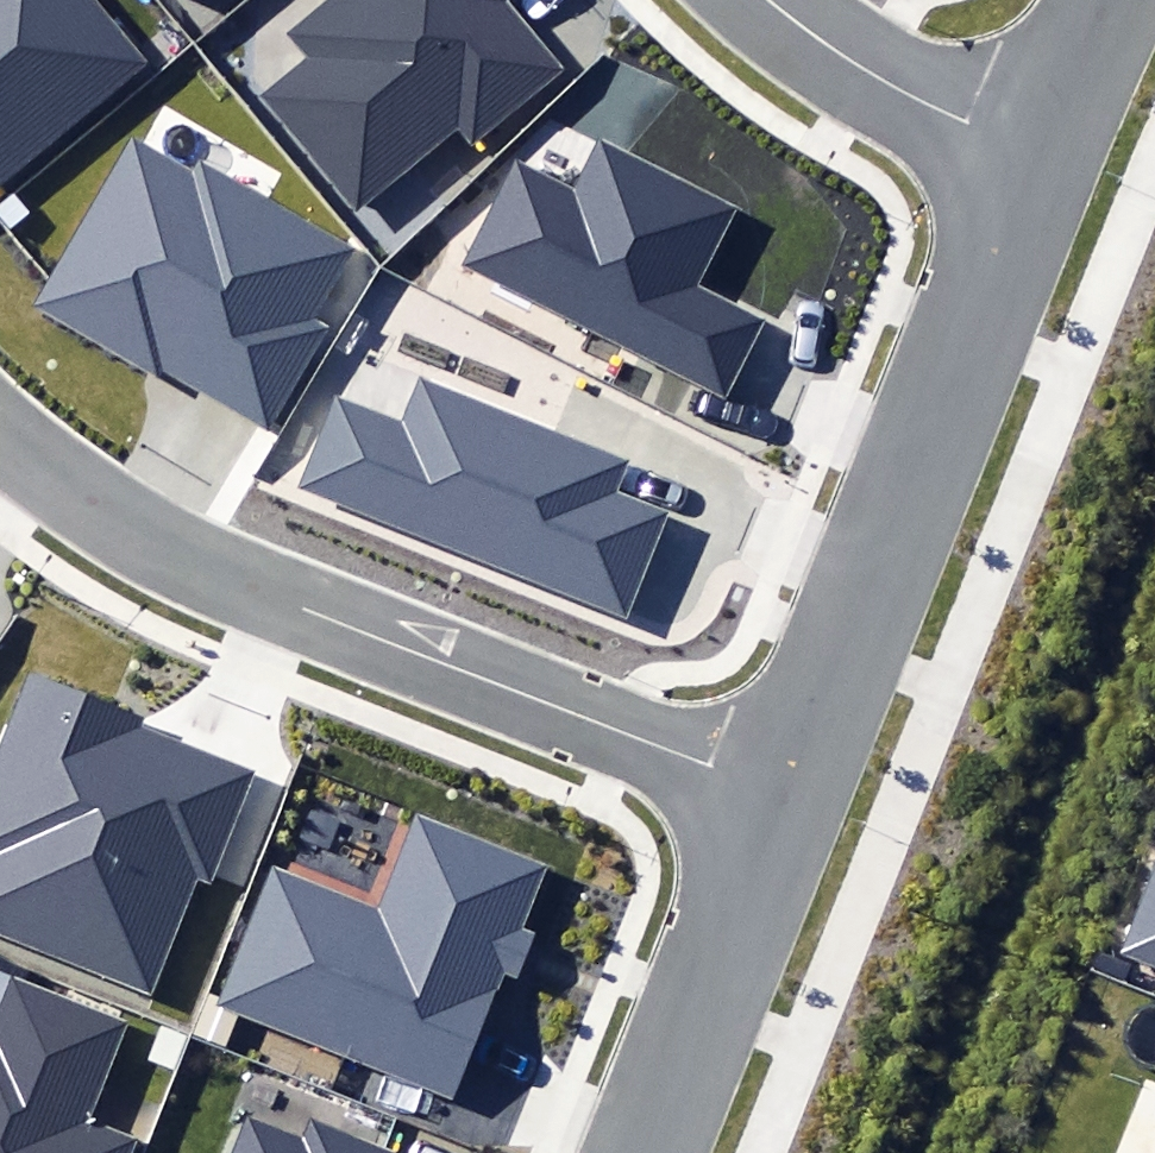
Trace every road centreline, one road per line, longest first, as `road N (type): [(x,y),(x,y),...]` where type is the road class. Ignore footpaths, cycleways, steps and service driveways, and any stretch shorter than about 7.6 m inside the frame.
road 1 (residential): [(0,437),(56,486),(156,546),(780,792)]
road 2 (residential): [(780,792),(1030,145)]
road 3 (residential): [(639,1152),(780,792)]
road 4 (residential): [(767,0),(842,57),(938,109),(1030,145)]
road 5 (residential): [(1030,145),(1098,0)]

